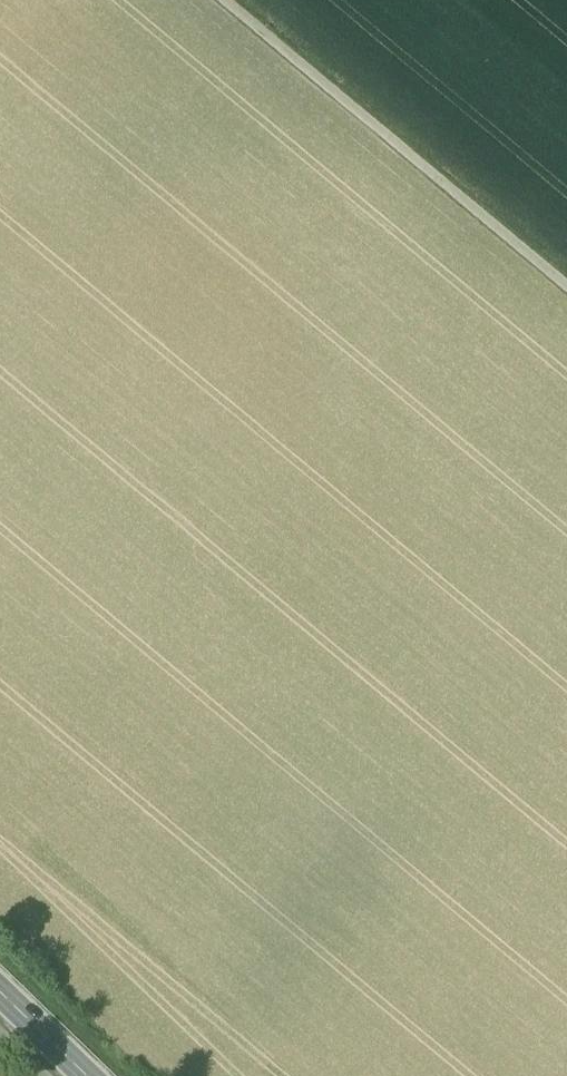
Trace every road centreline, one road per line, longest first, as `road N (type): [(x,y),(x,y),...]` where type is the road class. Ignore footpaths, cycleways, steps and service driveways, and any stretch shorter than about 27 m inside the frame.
road 1 (track): [(224,0),(566,285)]

